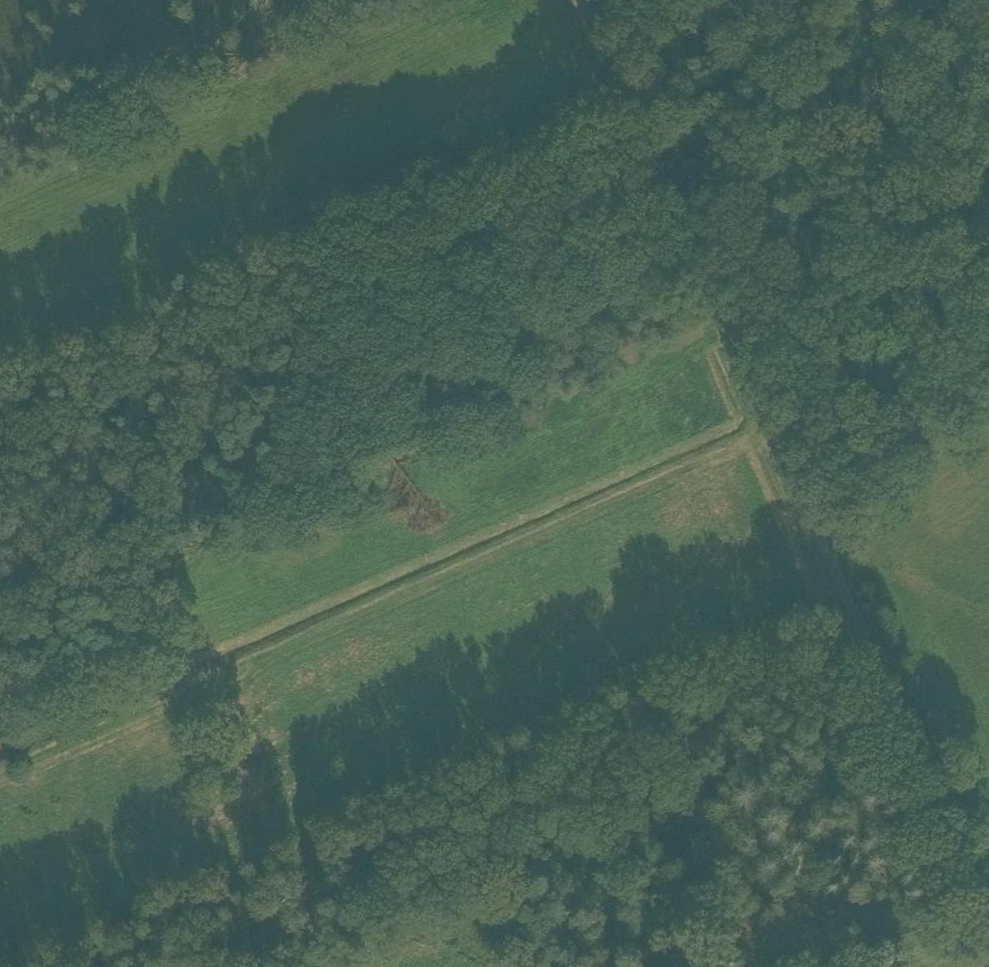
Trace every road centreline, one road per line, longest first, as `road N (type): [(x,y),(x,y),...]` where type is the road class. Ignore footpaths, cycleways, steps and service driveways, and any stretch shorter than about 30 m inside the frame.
road 1 (track): [(587,0),(988,923)]

